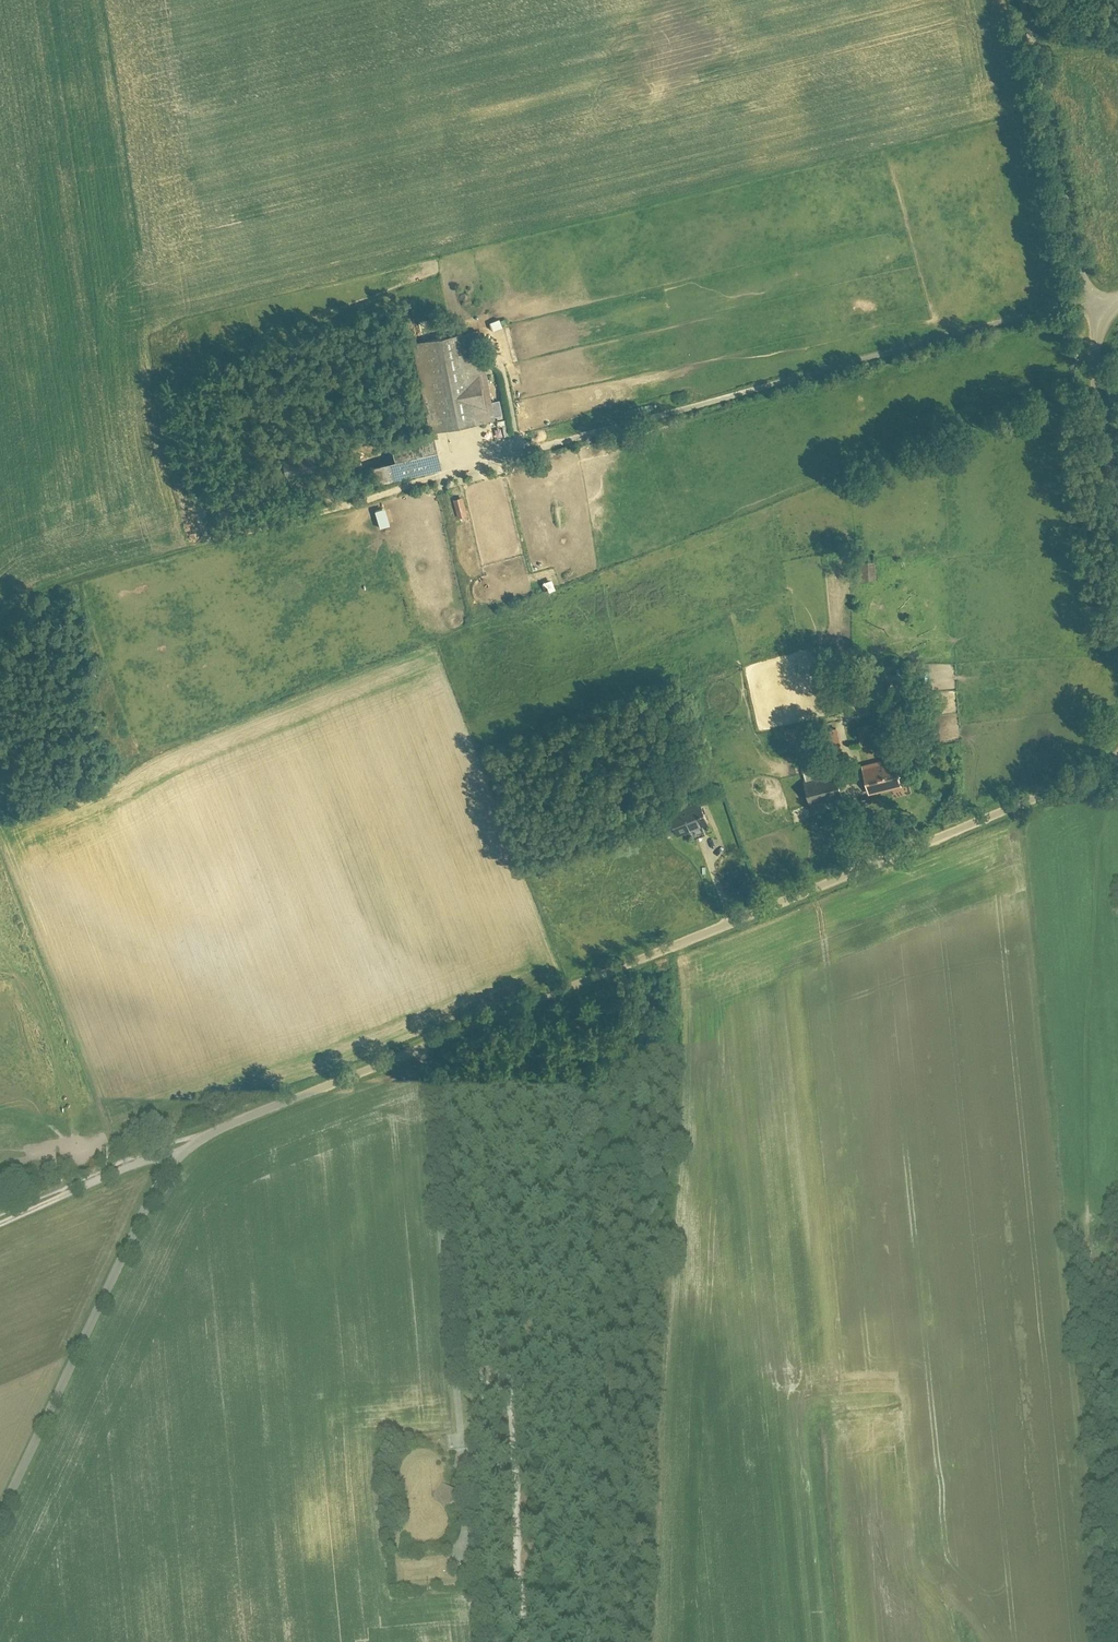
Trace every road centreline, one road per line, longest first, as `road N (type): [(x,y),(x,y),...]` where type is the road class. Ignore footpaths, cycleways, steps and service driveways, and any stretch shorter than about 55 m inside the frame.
road 1 (residential): [(0,1516),(175,1156),(296,1099),(1098,773),(1117,756)]
road 2 (track): [(443,479),(963,333),(1117,298)]
road 3 (track): [(424,1047),(460,1443)]
road 4 (residential): [(1102,316),(1079,251),(1026,0)]
road 5 (residential): [(1117,509),(1095,378),(1102,316)]
road 6 (track): [(0,1227),(113,1175),(175,1156)]

